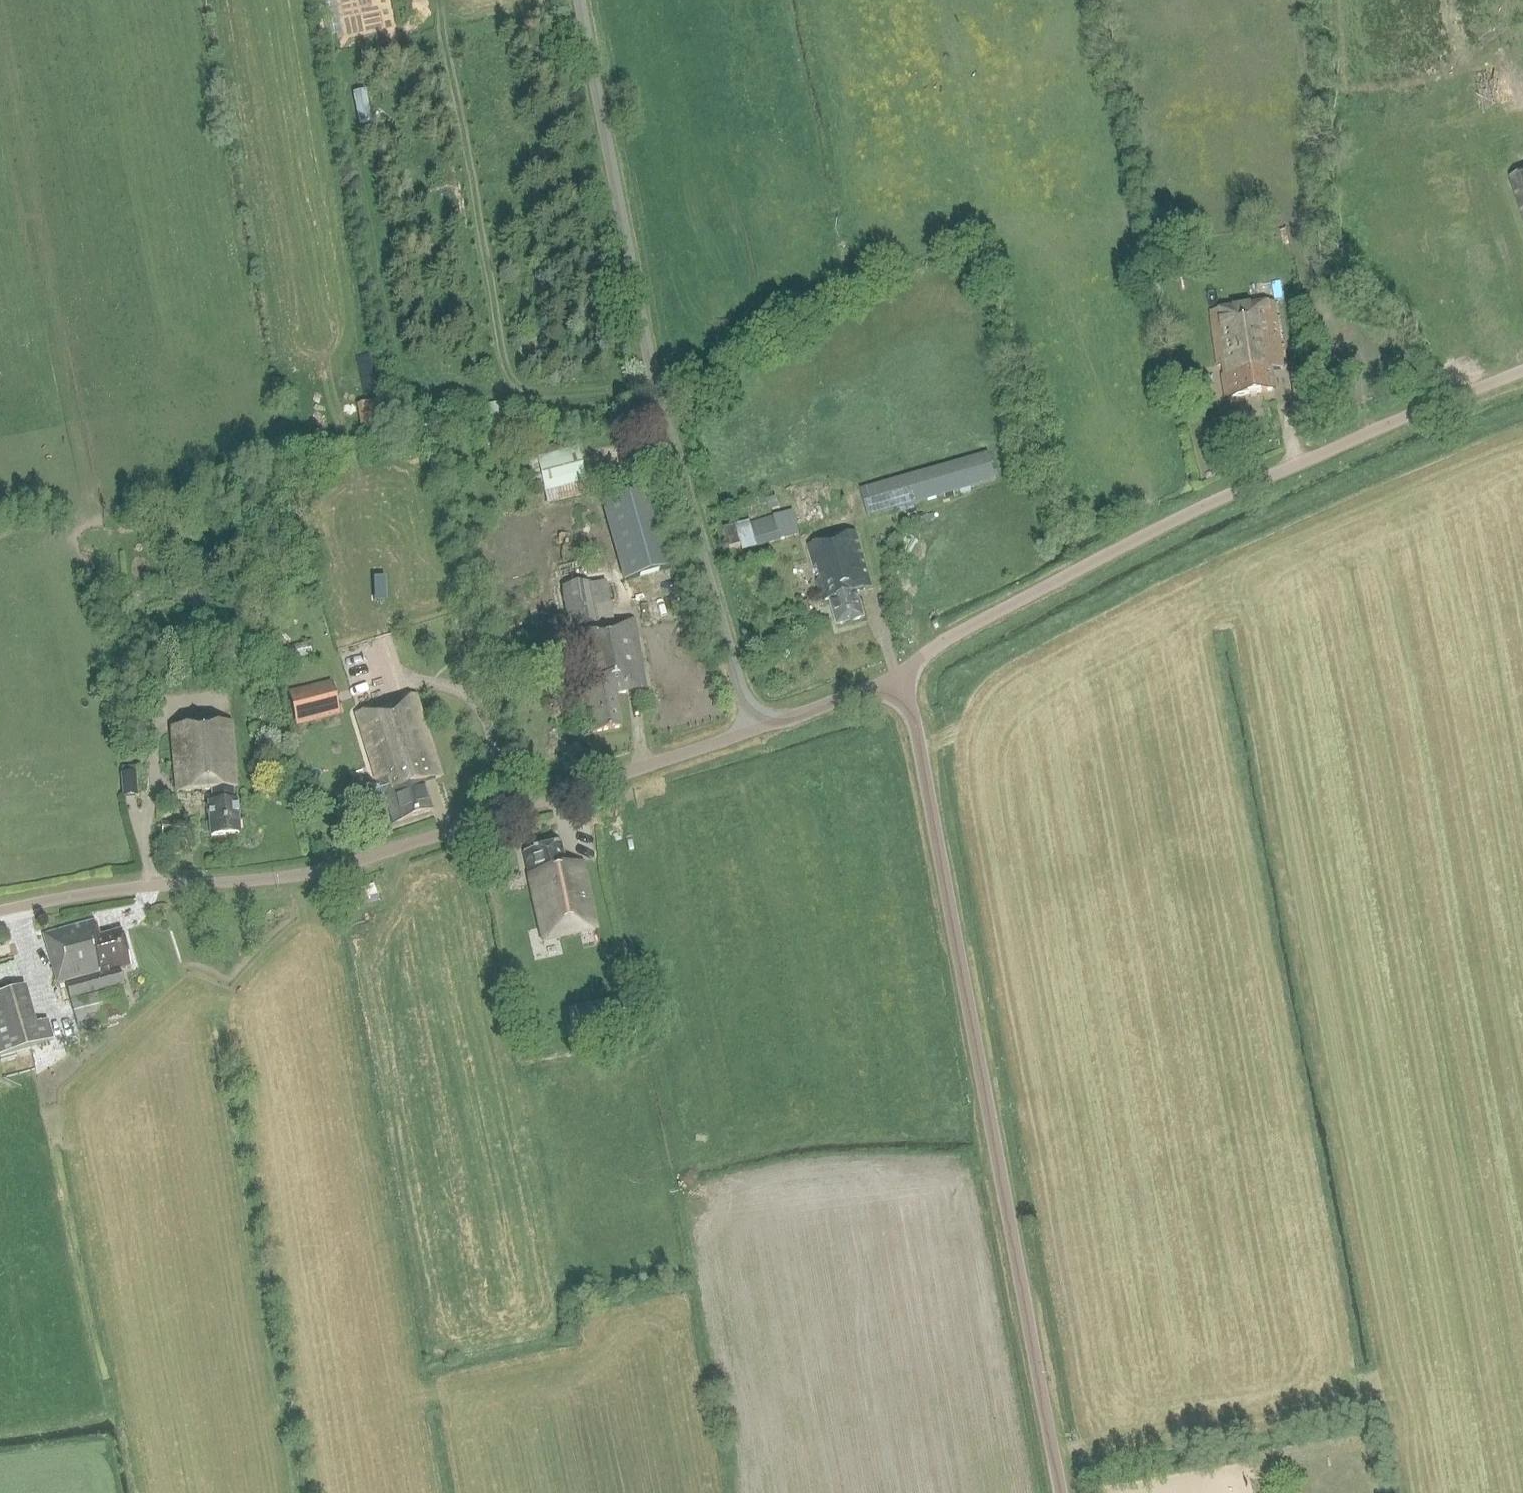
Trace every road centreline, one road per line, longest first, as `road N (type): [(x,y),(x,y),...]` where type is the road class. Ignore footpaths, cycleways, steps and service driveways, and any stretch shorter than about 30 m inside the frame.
road 1 (unclassified): [(1060,1492),(904,673)]
road 2 (residential): [(0,914),(67,897),(290,872),(377,853),(752,729)]
road 3 (residential): [(752,729),(642,326),(579,0)]
road 4 (residential): [(904,673),(929,650),(1145,539),(1329,450),(1522,372)]
road 5 (residential): [(752,729),(904,673)]

